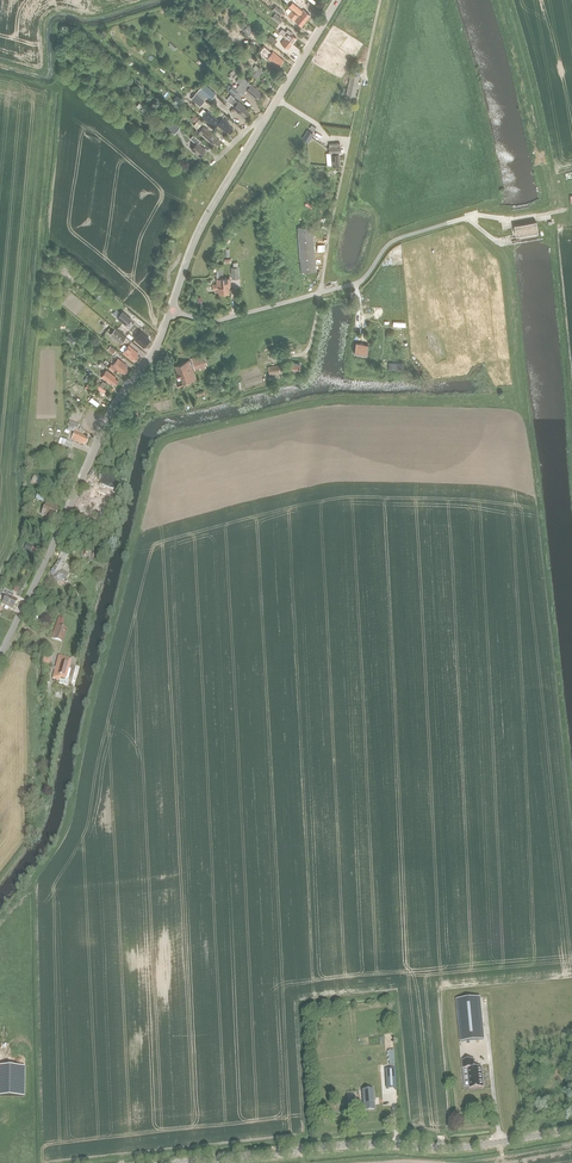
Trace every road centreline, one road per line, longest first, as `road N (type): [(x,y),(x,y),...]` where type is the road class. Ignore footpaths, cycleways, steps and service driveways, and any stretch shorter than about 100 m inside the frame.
road 1 (tertiary): [(184,1162),(363,1144),(475,1147),(571,1131)]
road 2 (tertiary): [(0,656),(117,405),(156,351),(171,311)]
road 3 (unclassified): [(171,311),(200,230),(338,0)]
road 4 (unclassified): [(171,311),(223,320),(357,285),(396,240),(468,218)]

